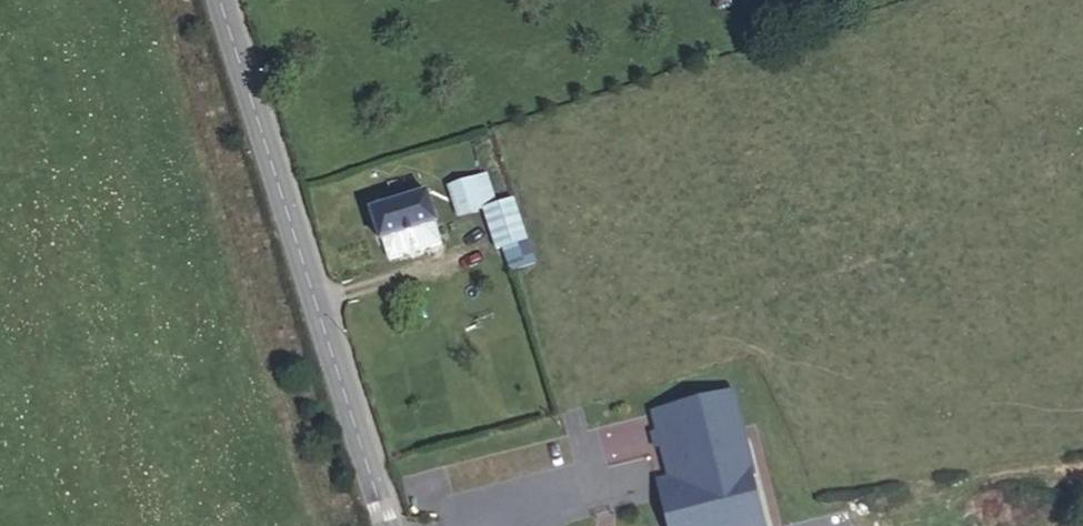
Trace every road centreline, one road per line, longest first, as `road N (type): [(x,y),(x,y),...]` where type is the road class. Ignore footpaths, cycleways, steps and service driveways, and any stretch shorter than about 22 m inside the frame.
road 1 (unclassified): [(384,525),(219,0)]

